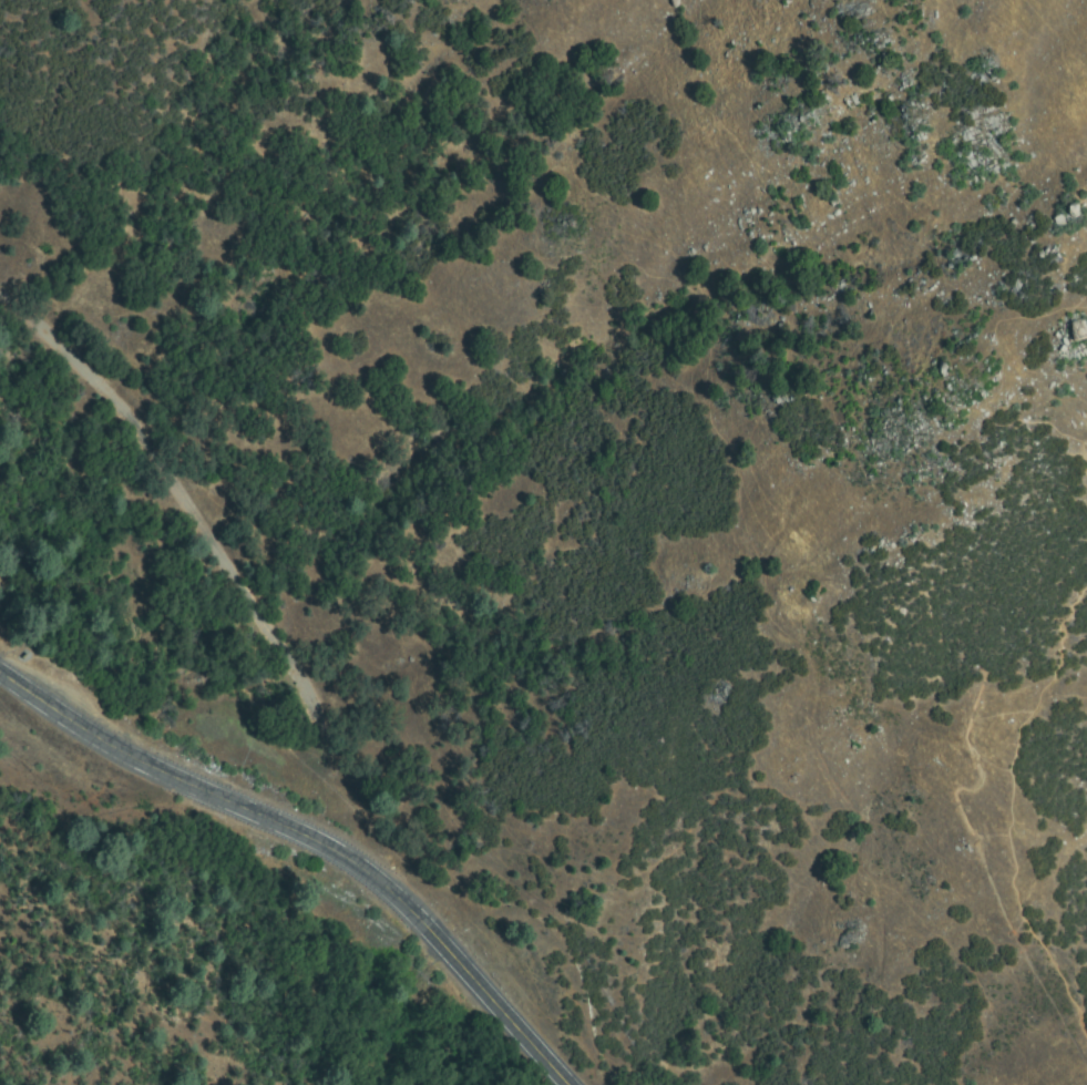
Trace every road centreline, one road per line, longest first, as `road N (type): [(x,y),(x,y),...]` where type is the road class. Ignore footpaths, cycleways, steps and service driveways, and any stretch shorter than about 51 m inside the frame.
road 1 (secondary): [(0,674),(107,744),(355,864),(569,1084)]

